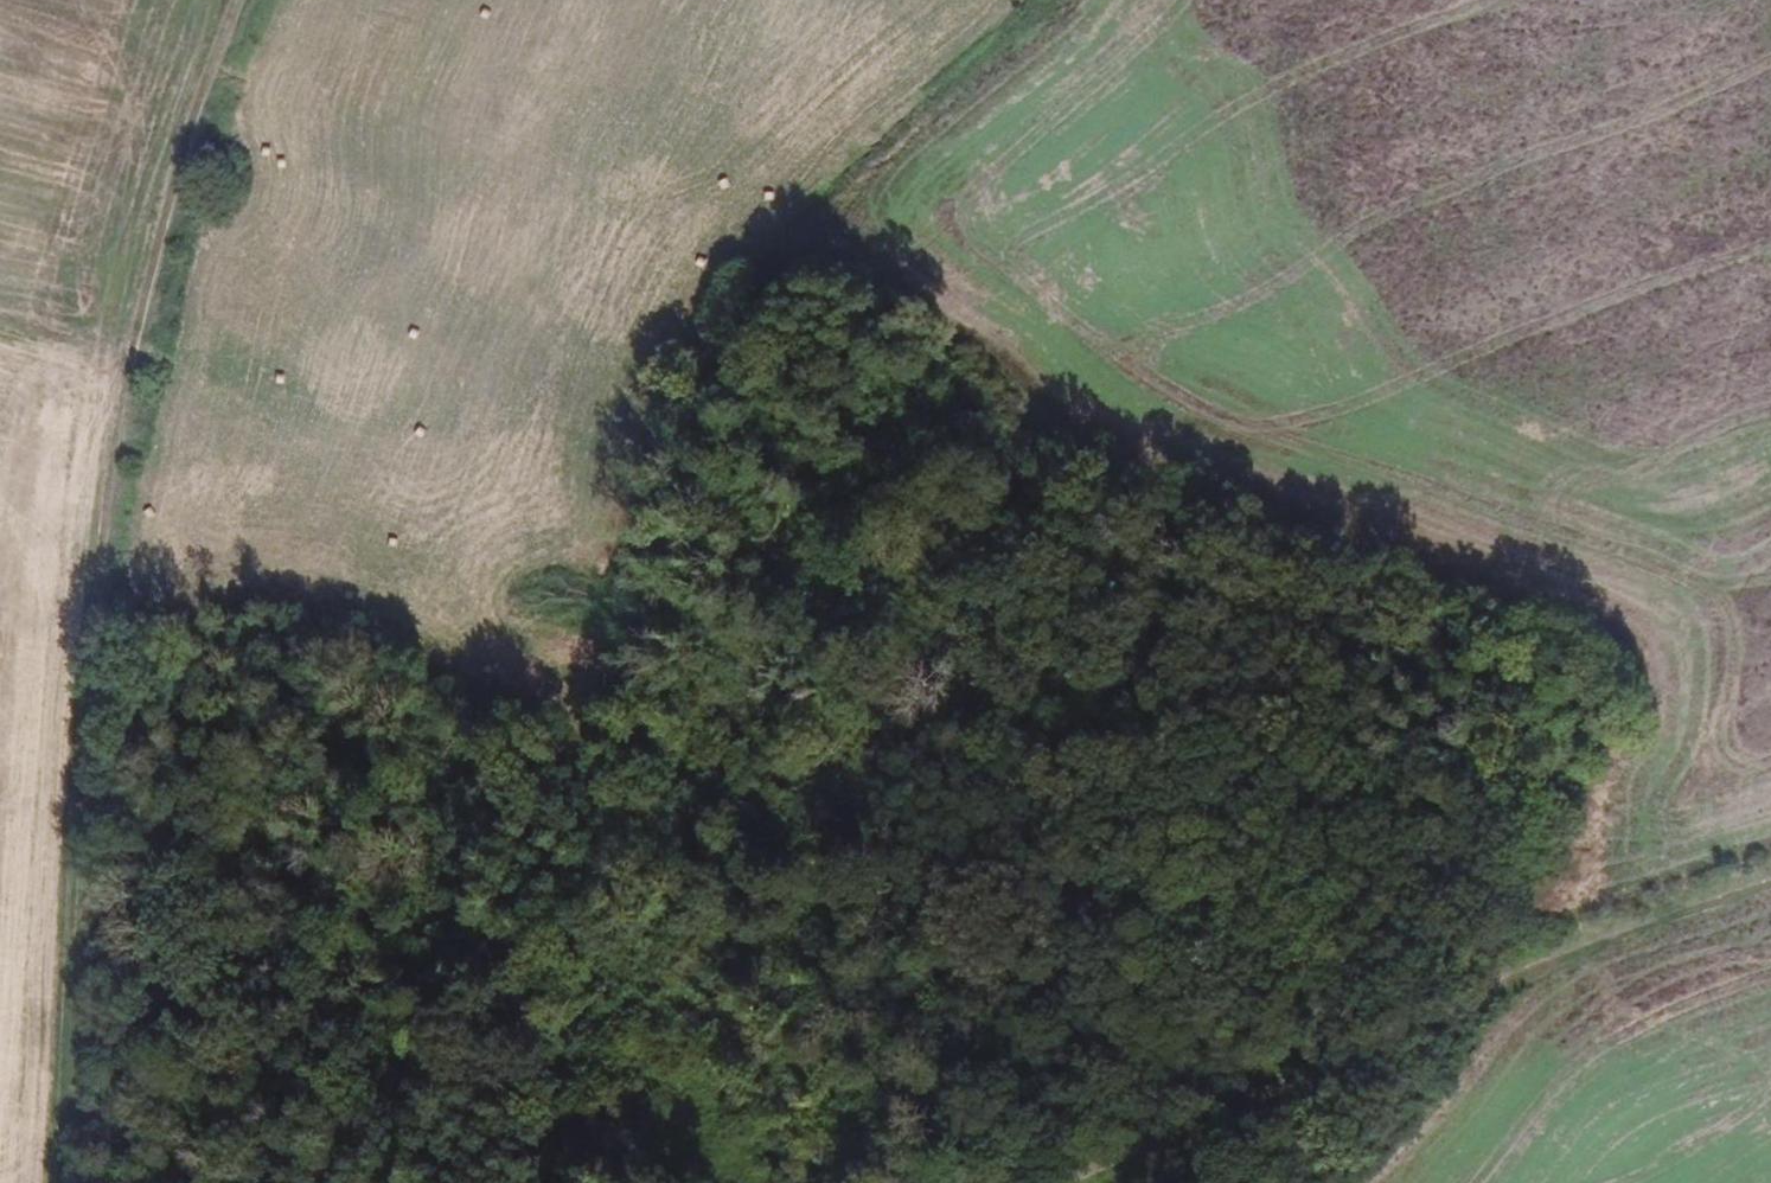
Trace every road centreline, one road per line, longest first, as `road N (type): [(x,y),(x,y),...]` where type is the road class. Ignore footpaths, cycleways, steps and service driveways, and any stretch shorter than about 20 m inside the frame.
road 1 (track): [(231,0),(158,203),(64,767),(57,1182)]
road 2 (track): [(1770,859),(1460,972),(1033,1182)]

